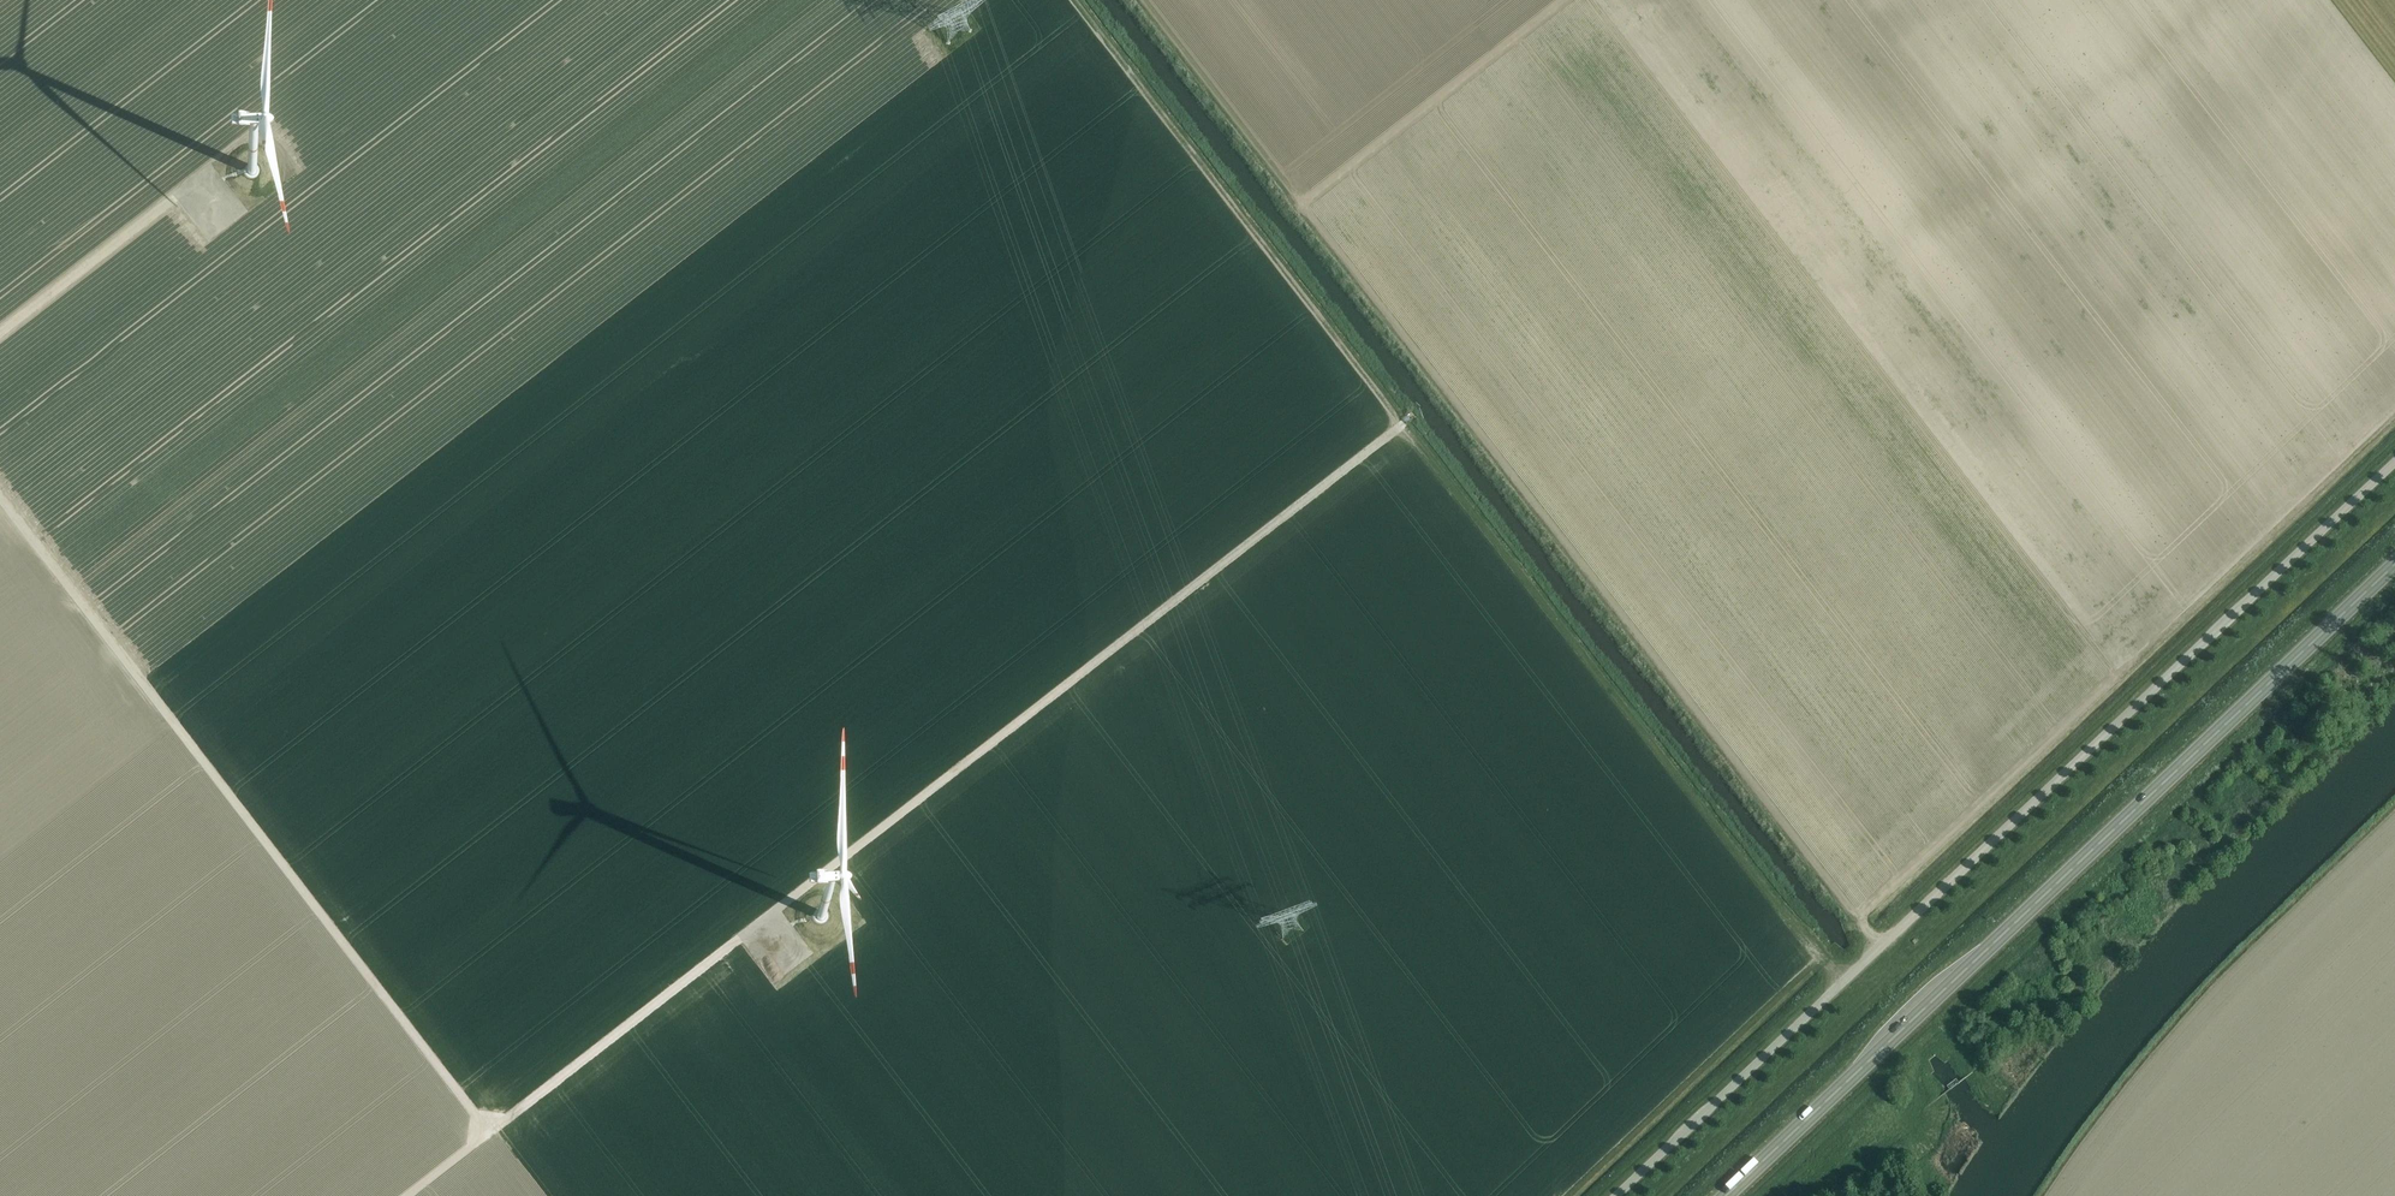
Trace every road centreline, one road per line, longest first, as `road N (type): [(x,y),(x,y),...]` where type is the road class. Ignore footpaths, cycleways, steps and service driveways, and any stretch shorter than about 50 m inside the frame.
road 1 (unclassified): [(1615,1195),(2394,462)]
road 2 (trunk): [(1726,1195),(2394,565)]

